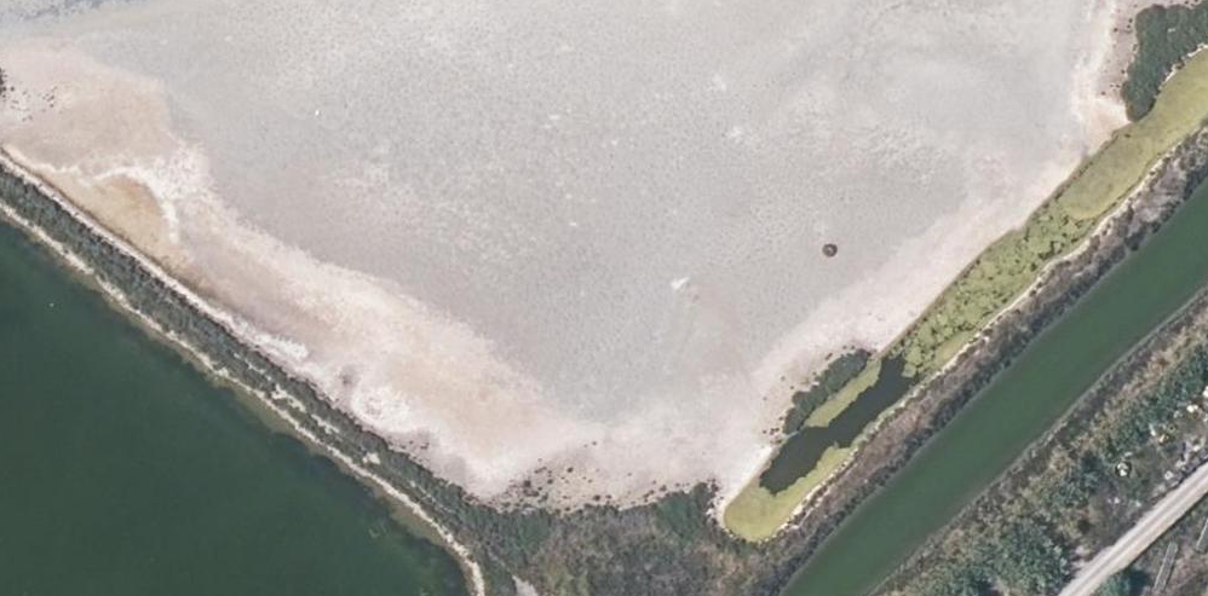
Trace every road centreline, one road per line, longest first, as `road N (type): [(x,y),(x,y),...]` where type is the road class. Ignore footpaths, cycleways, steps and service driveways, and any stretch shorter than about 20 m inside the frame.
road 1 (track): [(1207,469),(1079,595)]

